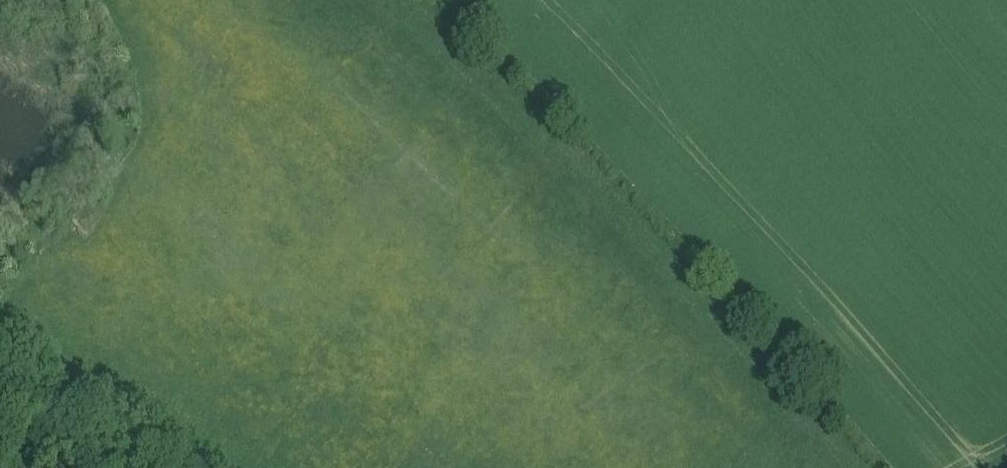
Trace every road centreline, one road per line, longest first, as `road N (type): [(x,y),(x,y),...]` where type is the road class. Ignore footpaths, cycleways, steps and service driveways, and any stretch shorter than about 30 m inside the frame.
road 1 (track): [(157,467),(0,341)]

